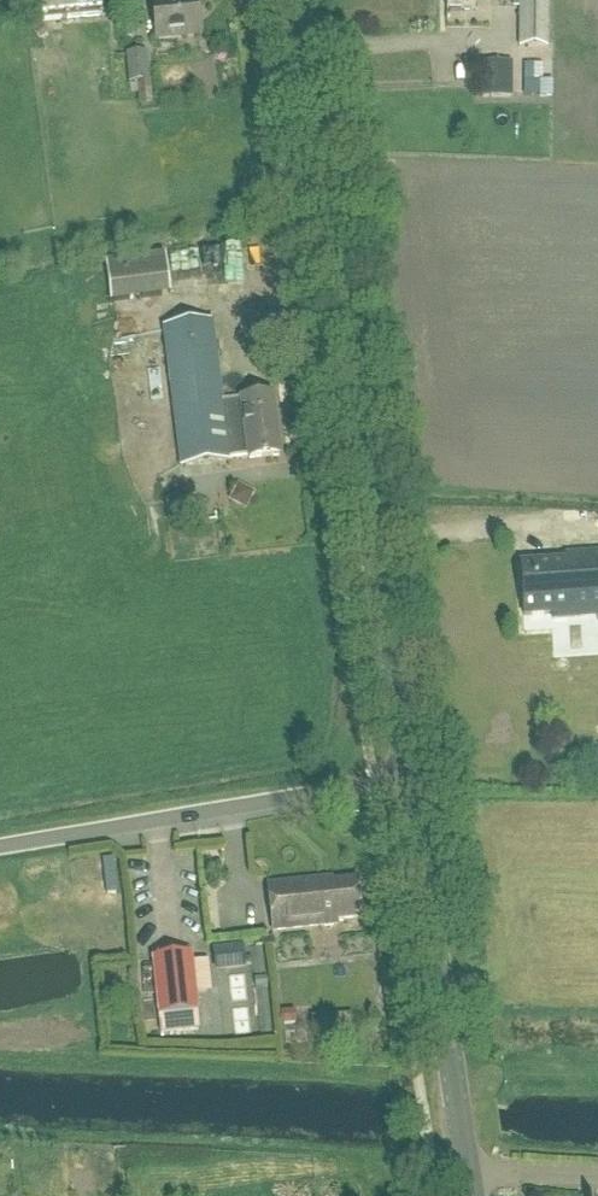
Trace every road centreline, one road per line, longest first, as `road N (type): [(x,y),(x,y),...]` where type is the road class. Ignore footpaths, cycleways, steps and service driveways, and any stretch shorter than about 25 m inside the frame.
road 1 (tertiary): [(408,779),(292,0)]
road 2 (unclassified): [(0,846),(408,779)]
road 3 (tertiary): [(467,1174),(408,779)]
road 4 (residential): [(467,1174),(597,1179)]

